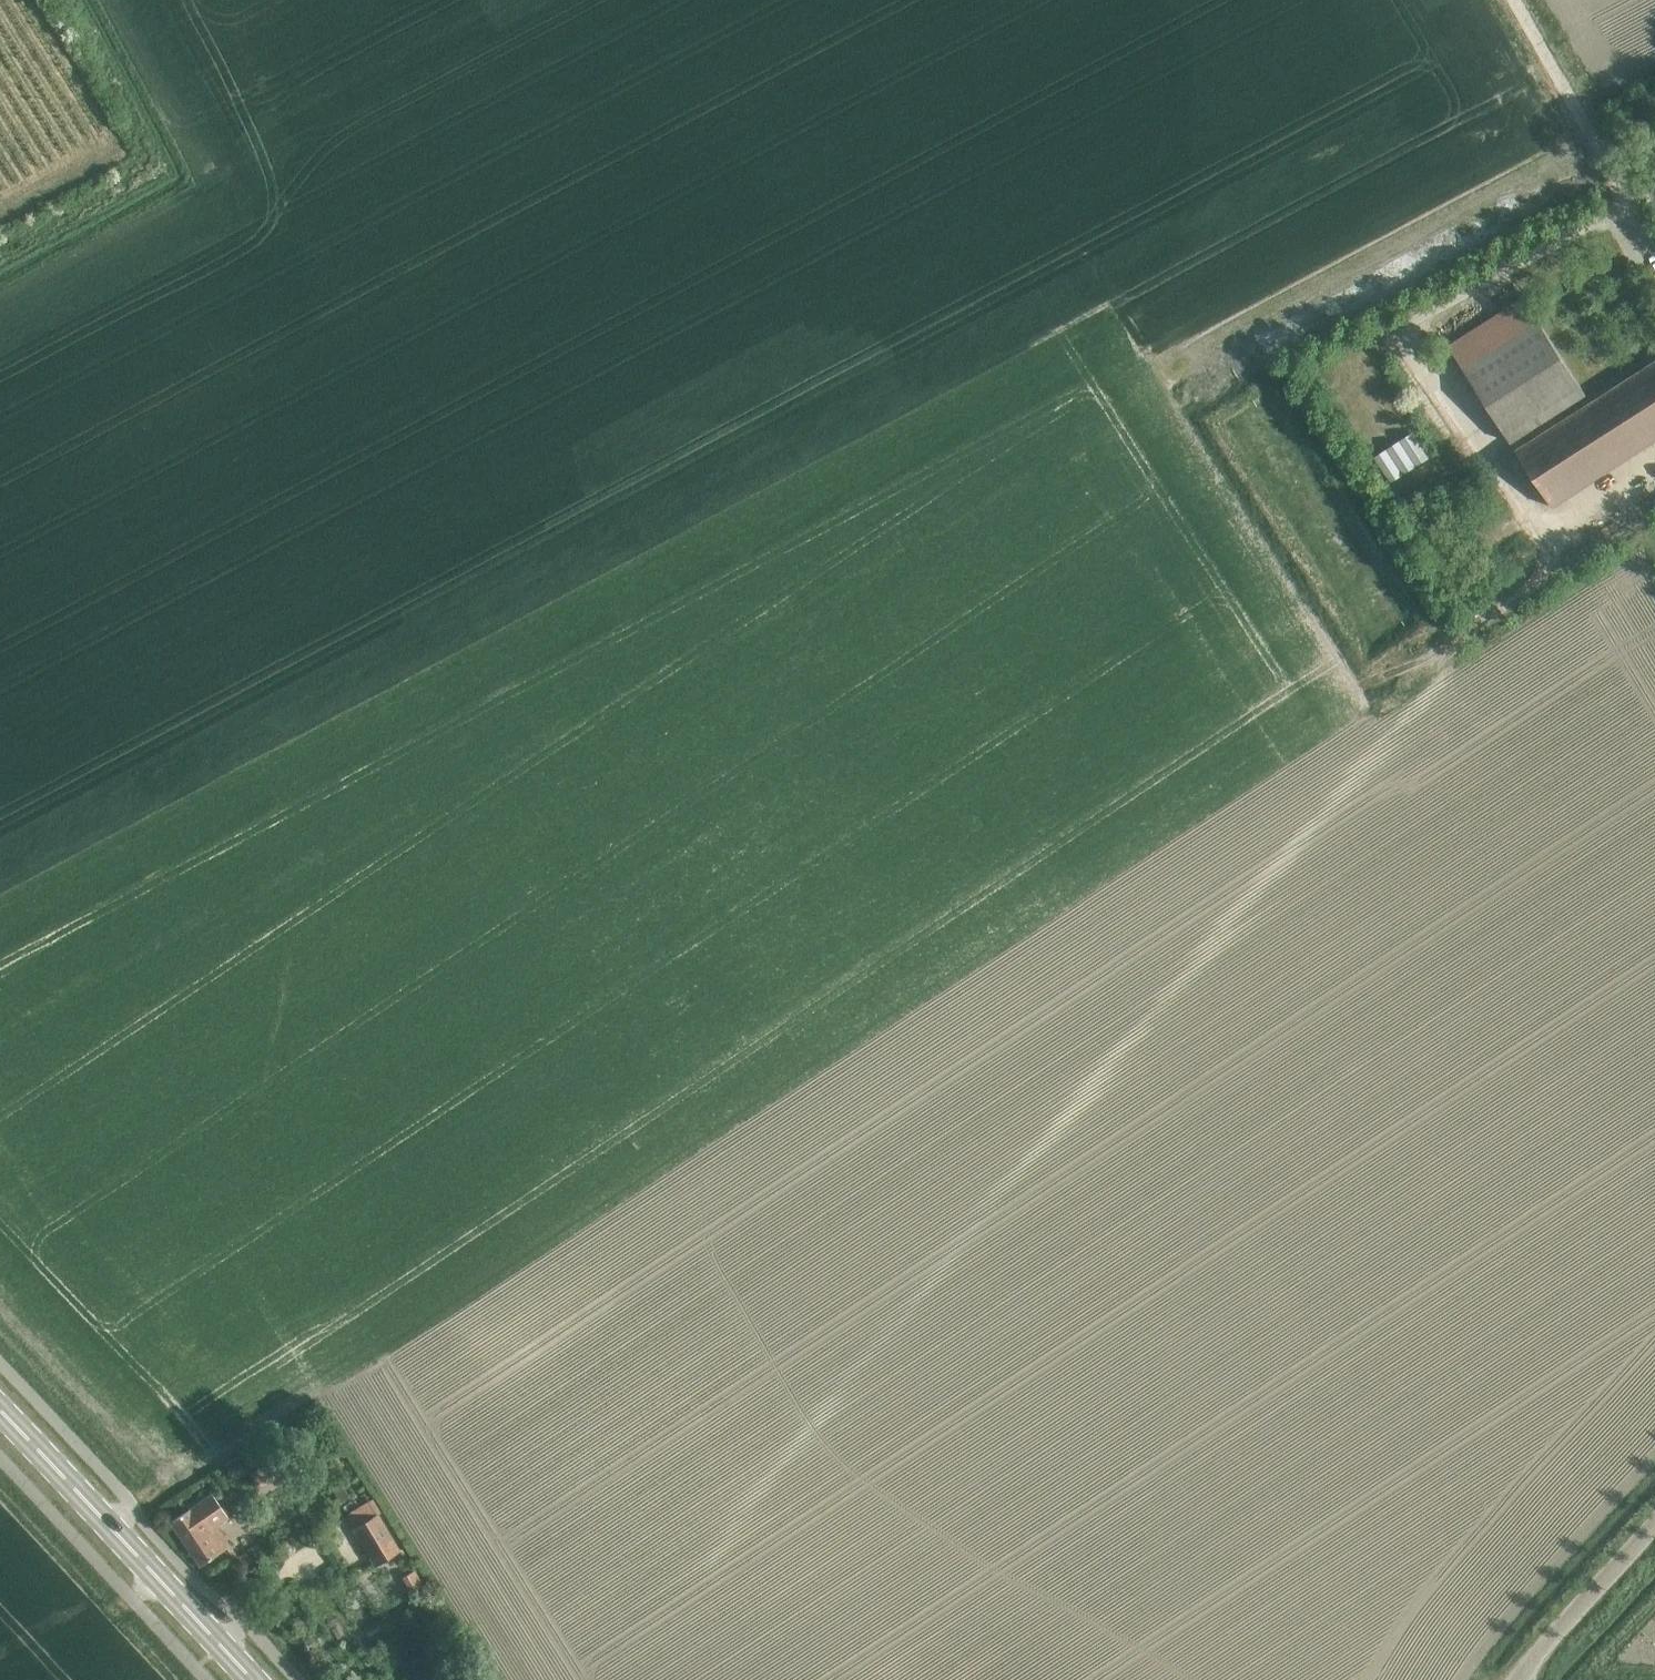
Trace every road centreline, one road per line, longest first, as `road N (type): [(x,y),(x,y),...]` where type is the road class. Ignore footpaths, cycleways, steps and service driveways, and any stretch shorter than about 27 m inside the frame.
road 1 (secondary): [(0,1413),(253,1679)]
road 2 (unclassified): [(1521,1679),(1654,1531)]

